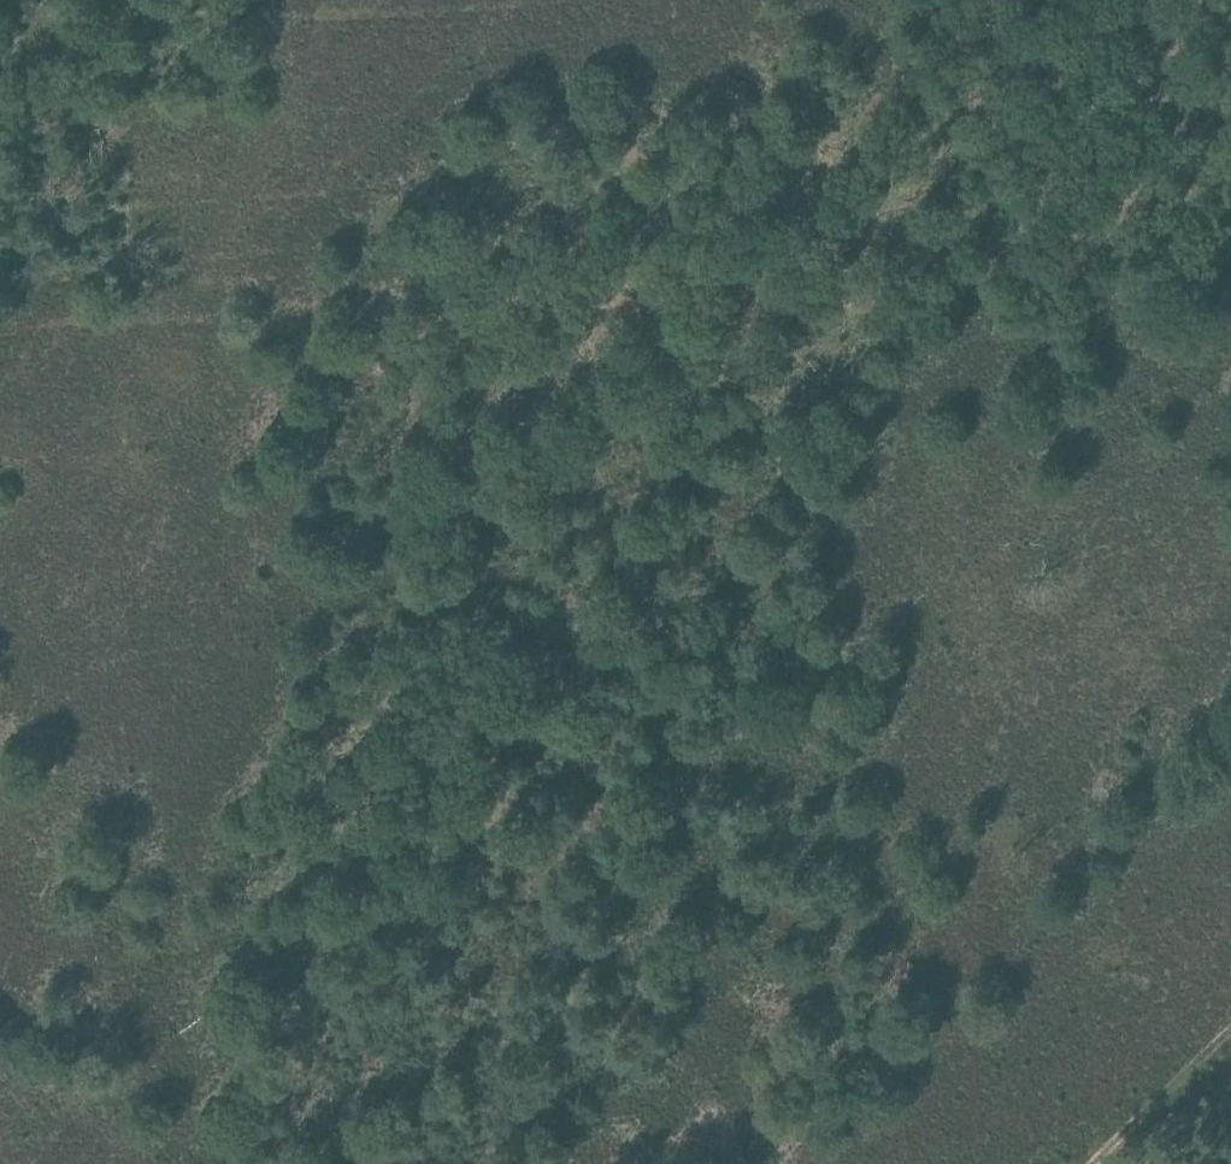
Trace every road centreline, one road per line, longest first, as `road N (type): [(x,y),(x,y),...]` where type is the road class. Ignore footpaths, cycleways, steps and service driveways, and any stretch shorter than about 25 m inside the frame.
road 1 (track): [(1090,1163),(1230,1032)]

